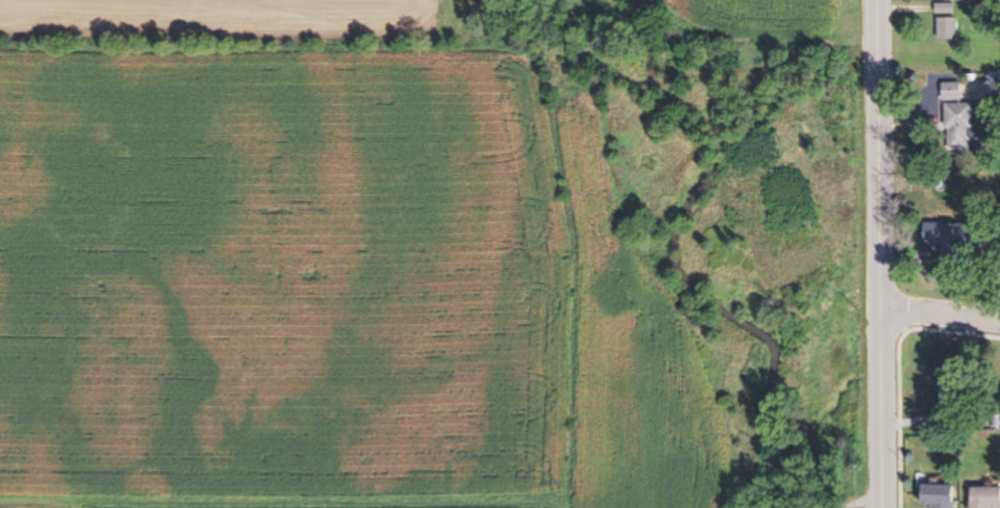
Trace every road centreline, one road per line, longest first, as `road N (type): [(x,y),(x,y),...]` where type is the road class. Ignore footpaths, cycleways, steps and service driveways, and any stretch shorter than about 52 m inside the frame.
road 1 (secondary): [(883,507),(878,216)]
road 2 (secondary): [(878,216),(874,0)]

